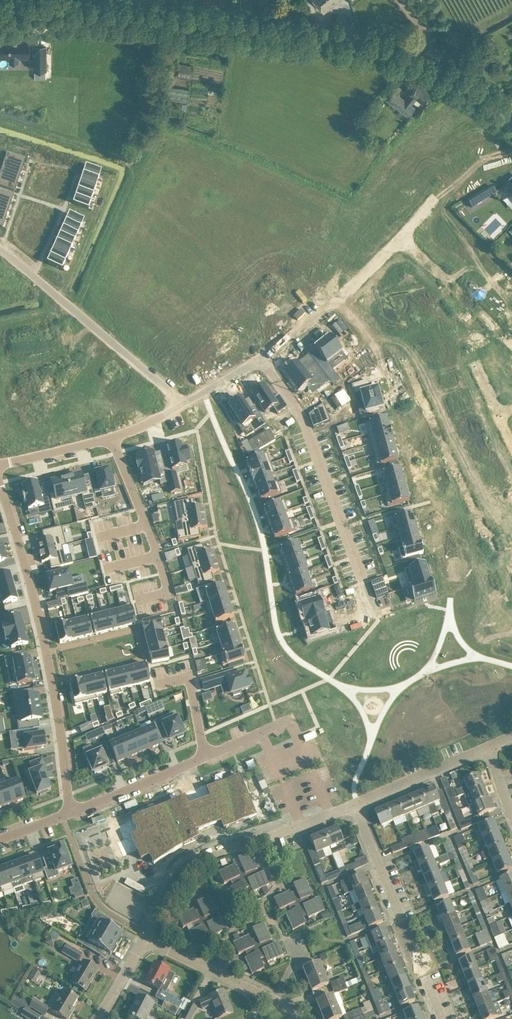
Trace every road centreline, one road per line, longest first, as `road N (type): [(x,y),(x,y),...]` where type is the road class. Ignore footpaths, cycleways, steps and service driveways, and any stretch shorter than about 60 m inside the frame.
road 1 (unclassified): [(511,130),(447,70),(381,44),(178,19),(0,14)]
road 2 (residential): [(0,485),(37,606),(70,813)]
road 3 (residential): [(402,235),(339,299),(185,403)]
road 4 (residential): [(145,940),(185,867),(355,805)]
road 5 (residential): [(0,250),(185,403)]
road 6 (residential): [(70,813),(288,720)]
road 7 (residential): [(185,403),(111,439),(0,465)]
road 8 (residential): [(511,343),(402,235)]
road 9 (residential): [(355,805),(490,746)]
road 10 (residential): [(276,1001),(145,940)]
road 11 (residential): [(402,235),(460,167),(511,151)]
road 12 (residential): [(401,919),(355,805)]

